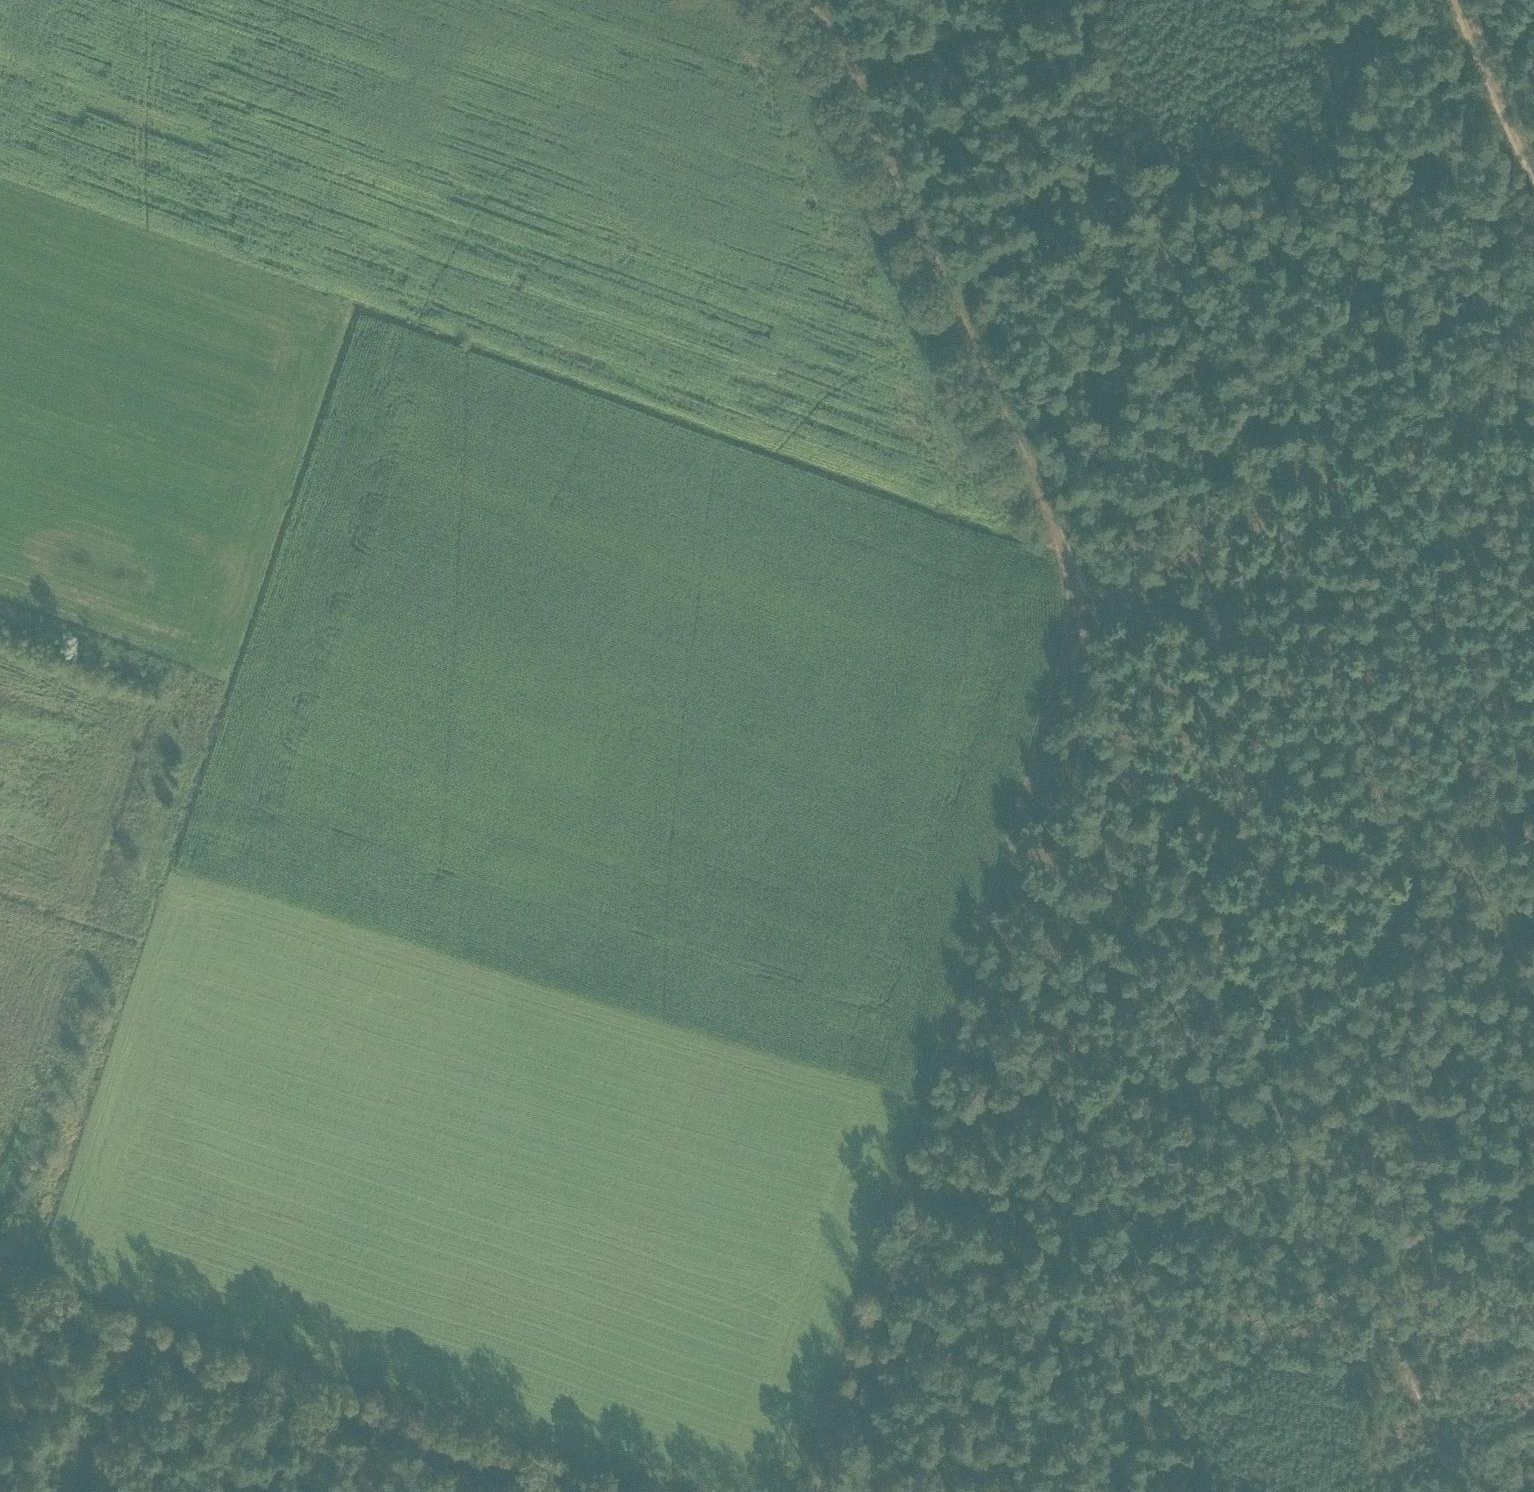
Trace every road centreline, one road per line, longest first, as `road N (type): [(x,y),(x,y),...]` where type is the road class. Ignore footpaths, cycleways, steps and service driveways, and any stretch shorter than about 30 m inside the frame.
road 1 (track): [(789,1491),(1101,627),(859,66),(1008,0)]
road 2 (track): [(1473,1491),(1101,627)]
road 3 (track): [(69,1491),(127,1321),(628,1491)]
road 4 (track): [(1533,163),(1459,0)]

